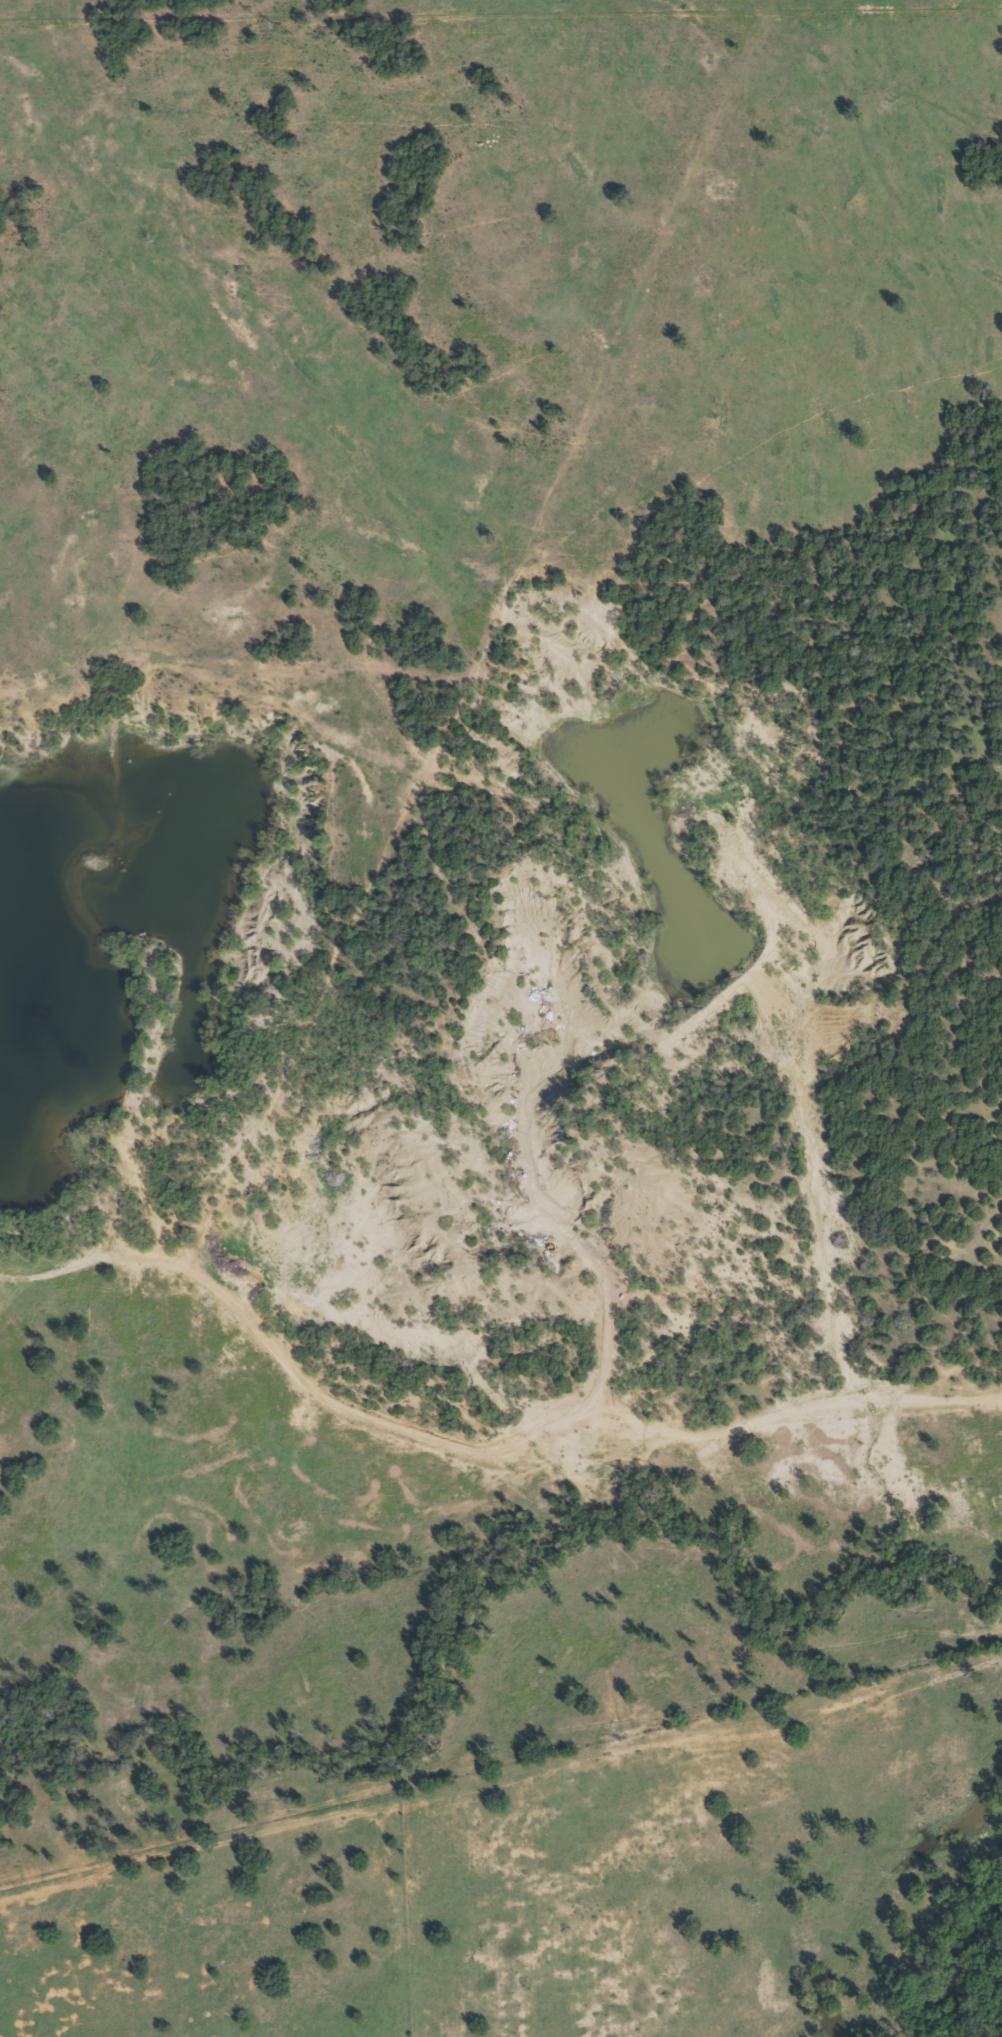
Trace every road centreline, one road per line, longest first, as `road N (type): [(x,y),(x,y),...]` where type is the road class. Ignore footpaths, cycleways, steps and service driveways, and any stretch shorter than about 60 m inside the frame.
road 1 (residential): [(1001,1383),(878,1385),(782,1414),(741,1417),(714,1433),(639,1439),(595,1427),(542,1427),(481,1456),(339,1404),(187,1264),(132,1253),(45,1265),(0,1262)]

